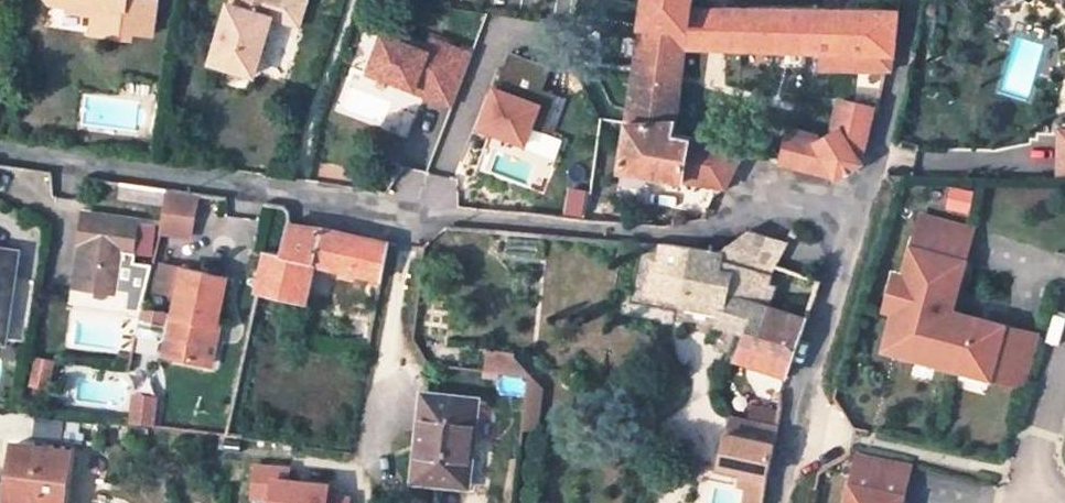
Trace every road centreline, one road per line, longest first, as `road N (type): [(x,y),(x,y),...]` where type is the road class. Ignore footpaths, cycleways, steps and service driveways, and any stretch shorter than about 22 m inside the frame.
road 1 (unclassified): [(0,157),(409,211),(702,236),(764,202),(856,220)]
road 2 (unclassified): [(778,502),(856,220)]
road 3 (unclassified): [(856,220),(902,64),(909,0)]
road 4 (residential): [(1064,350),(1031,487),(1060,502)]

